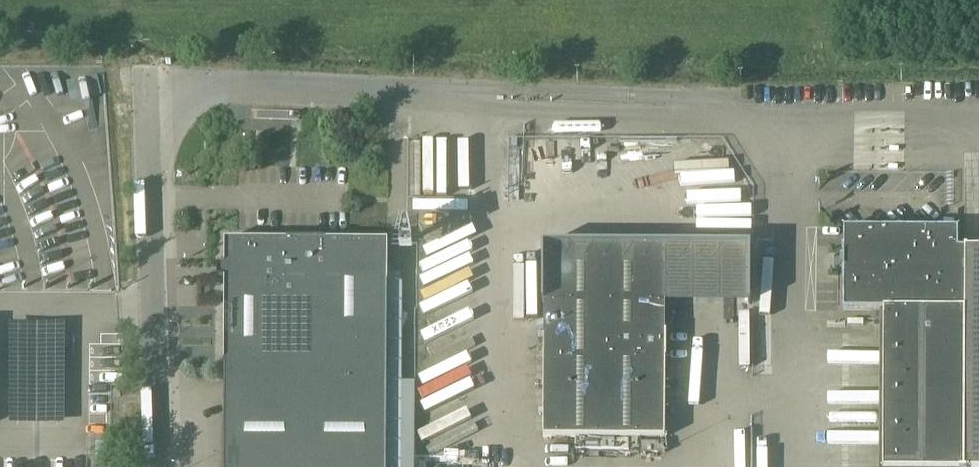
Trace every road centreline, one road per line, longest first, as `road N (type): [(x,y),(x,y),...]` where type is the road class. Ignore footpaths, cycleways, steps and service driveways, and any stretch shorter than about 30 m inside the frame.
road 1 (residential): [(159,466),(149,83)]

